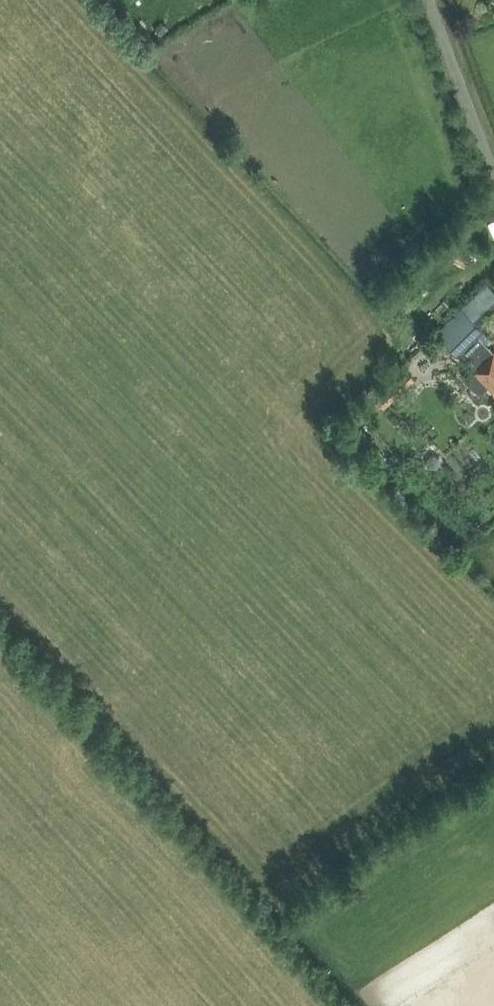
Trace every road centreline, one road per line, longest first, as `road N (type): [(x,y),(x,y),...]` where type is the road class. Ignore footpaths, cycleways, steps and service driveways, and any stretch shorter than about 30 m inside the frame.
road 1 (unclassified): [(493,177),(423,0)]

